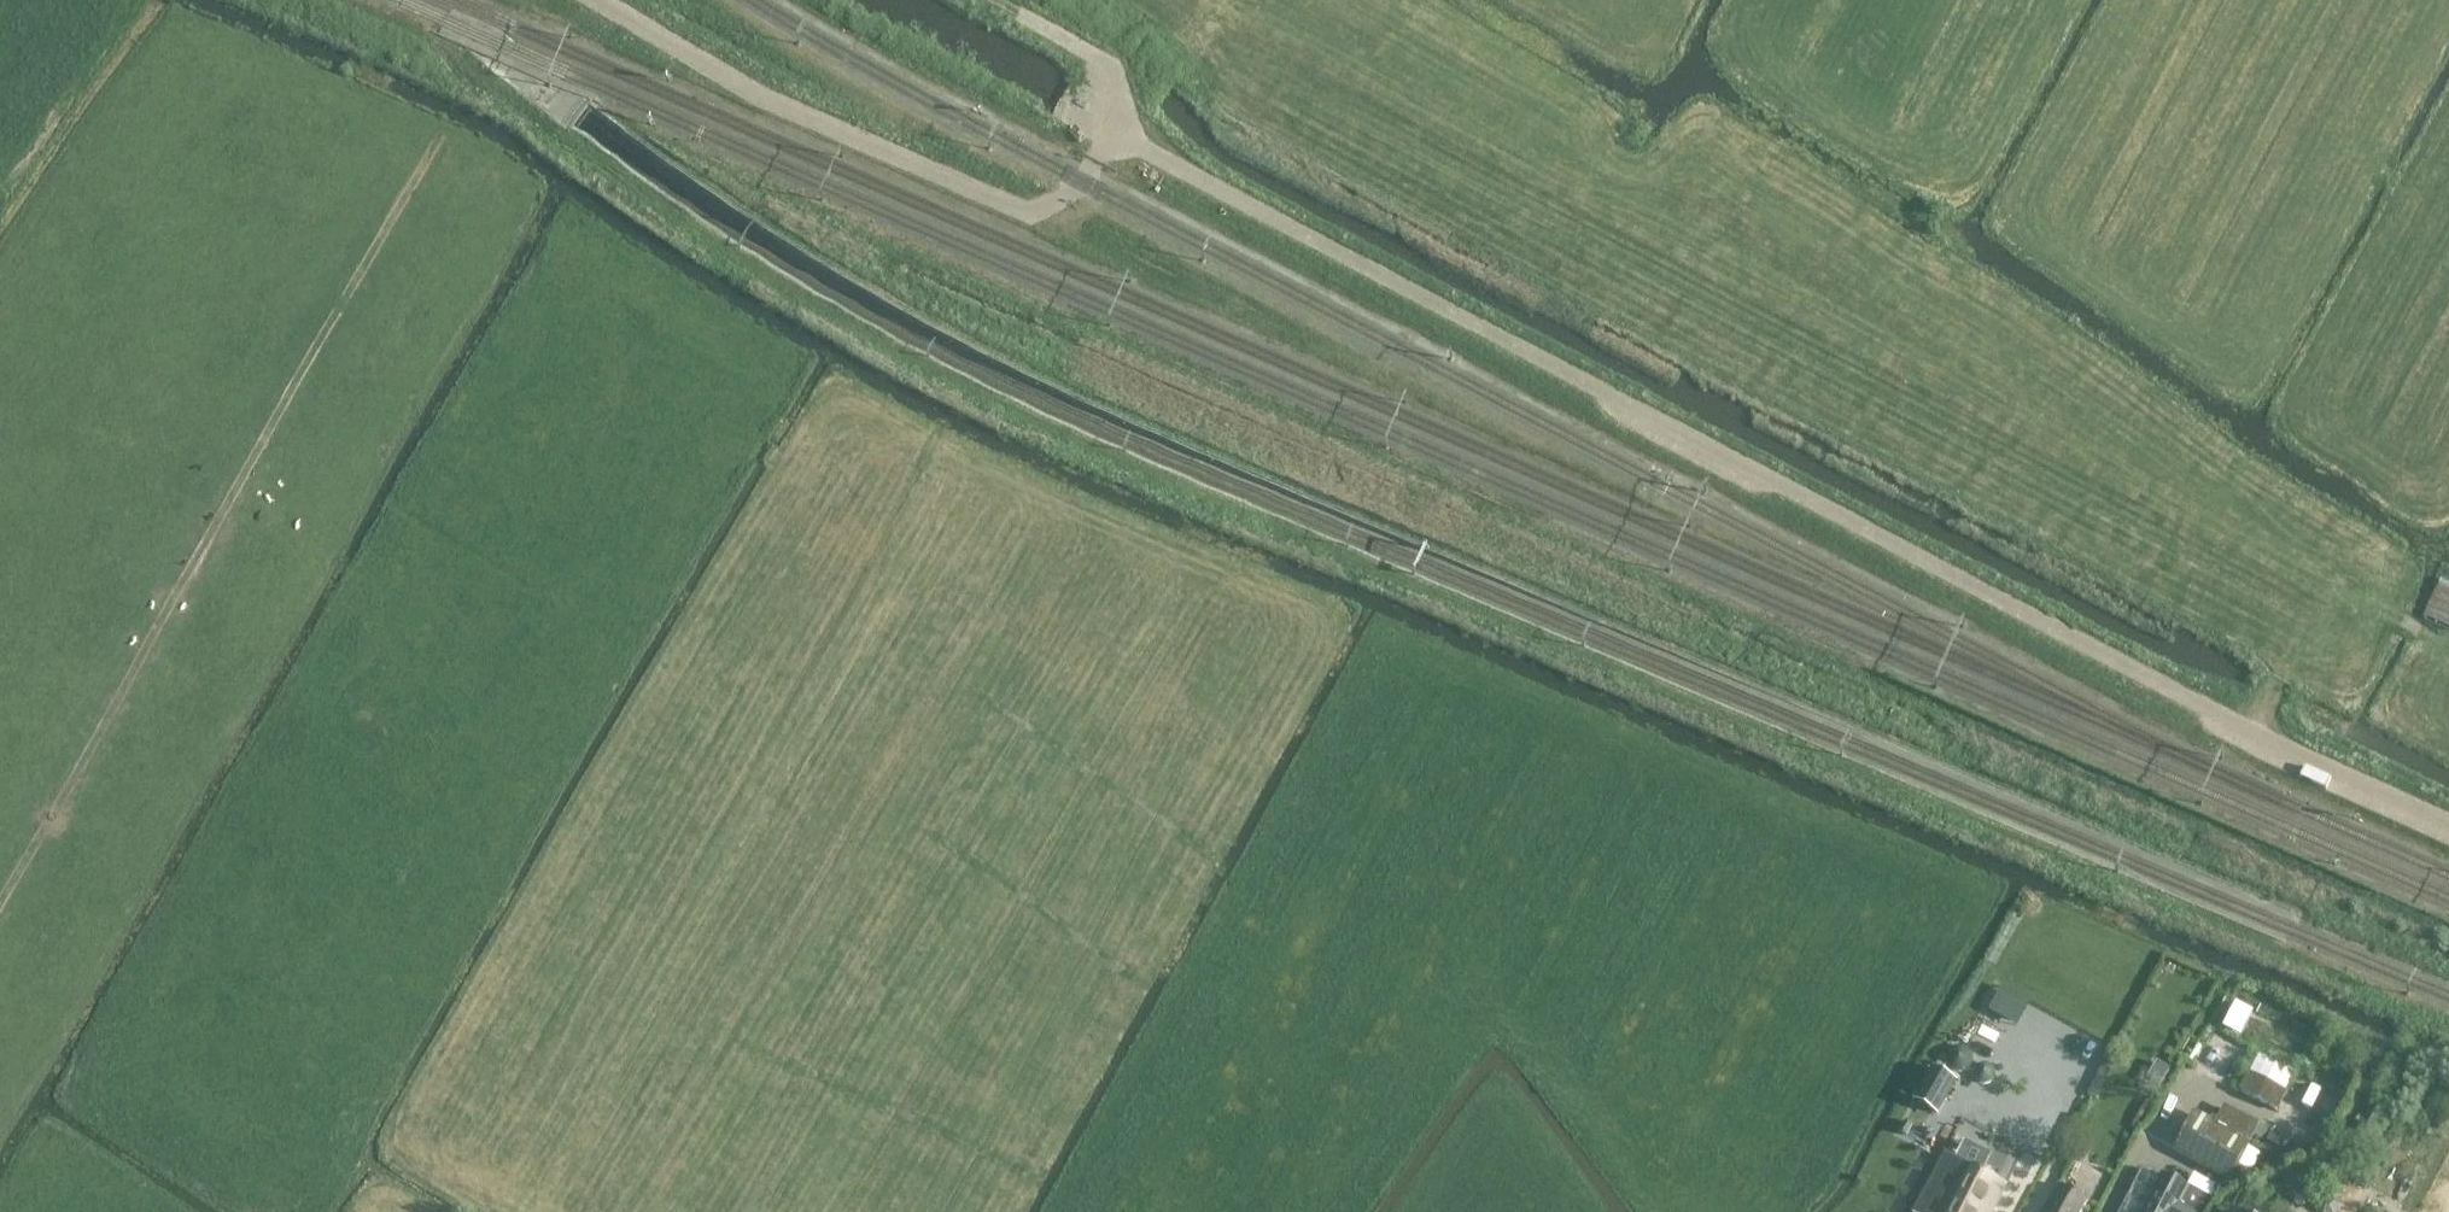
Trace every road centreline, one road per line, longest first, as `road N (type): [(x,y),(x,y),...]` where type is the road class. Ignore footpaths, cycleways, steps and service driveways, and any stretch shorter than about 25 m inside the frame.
road 1 (track): [(440,141),(0,897)]

